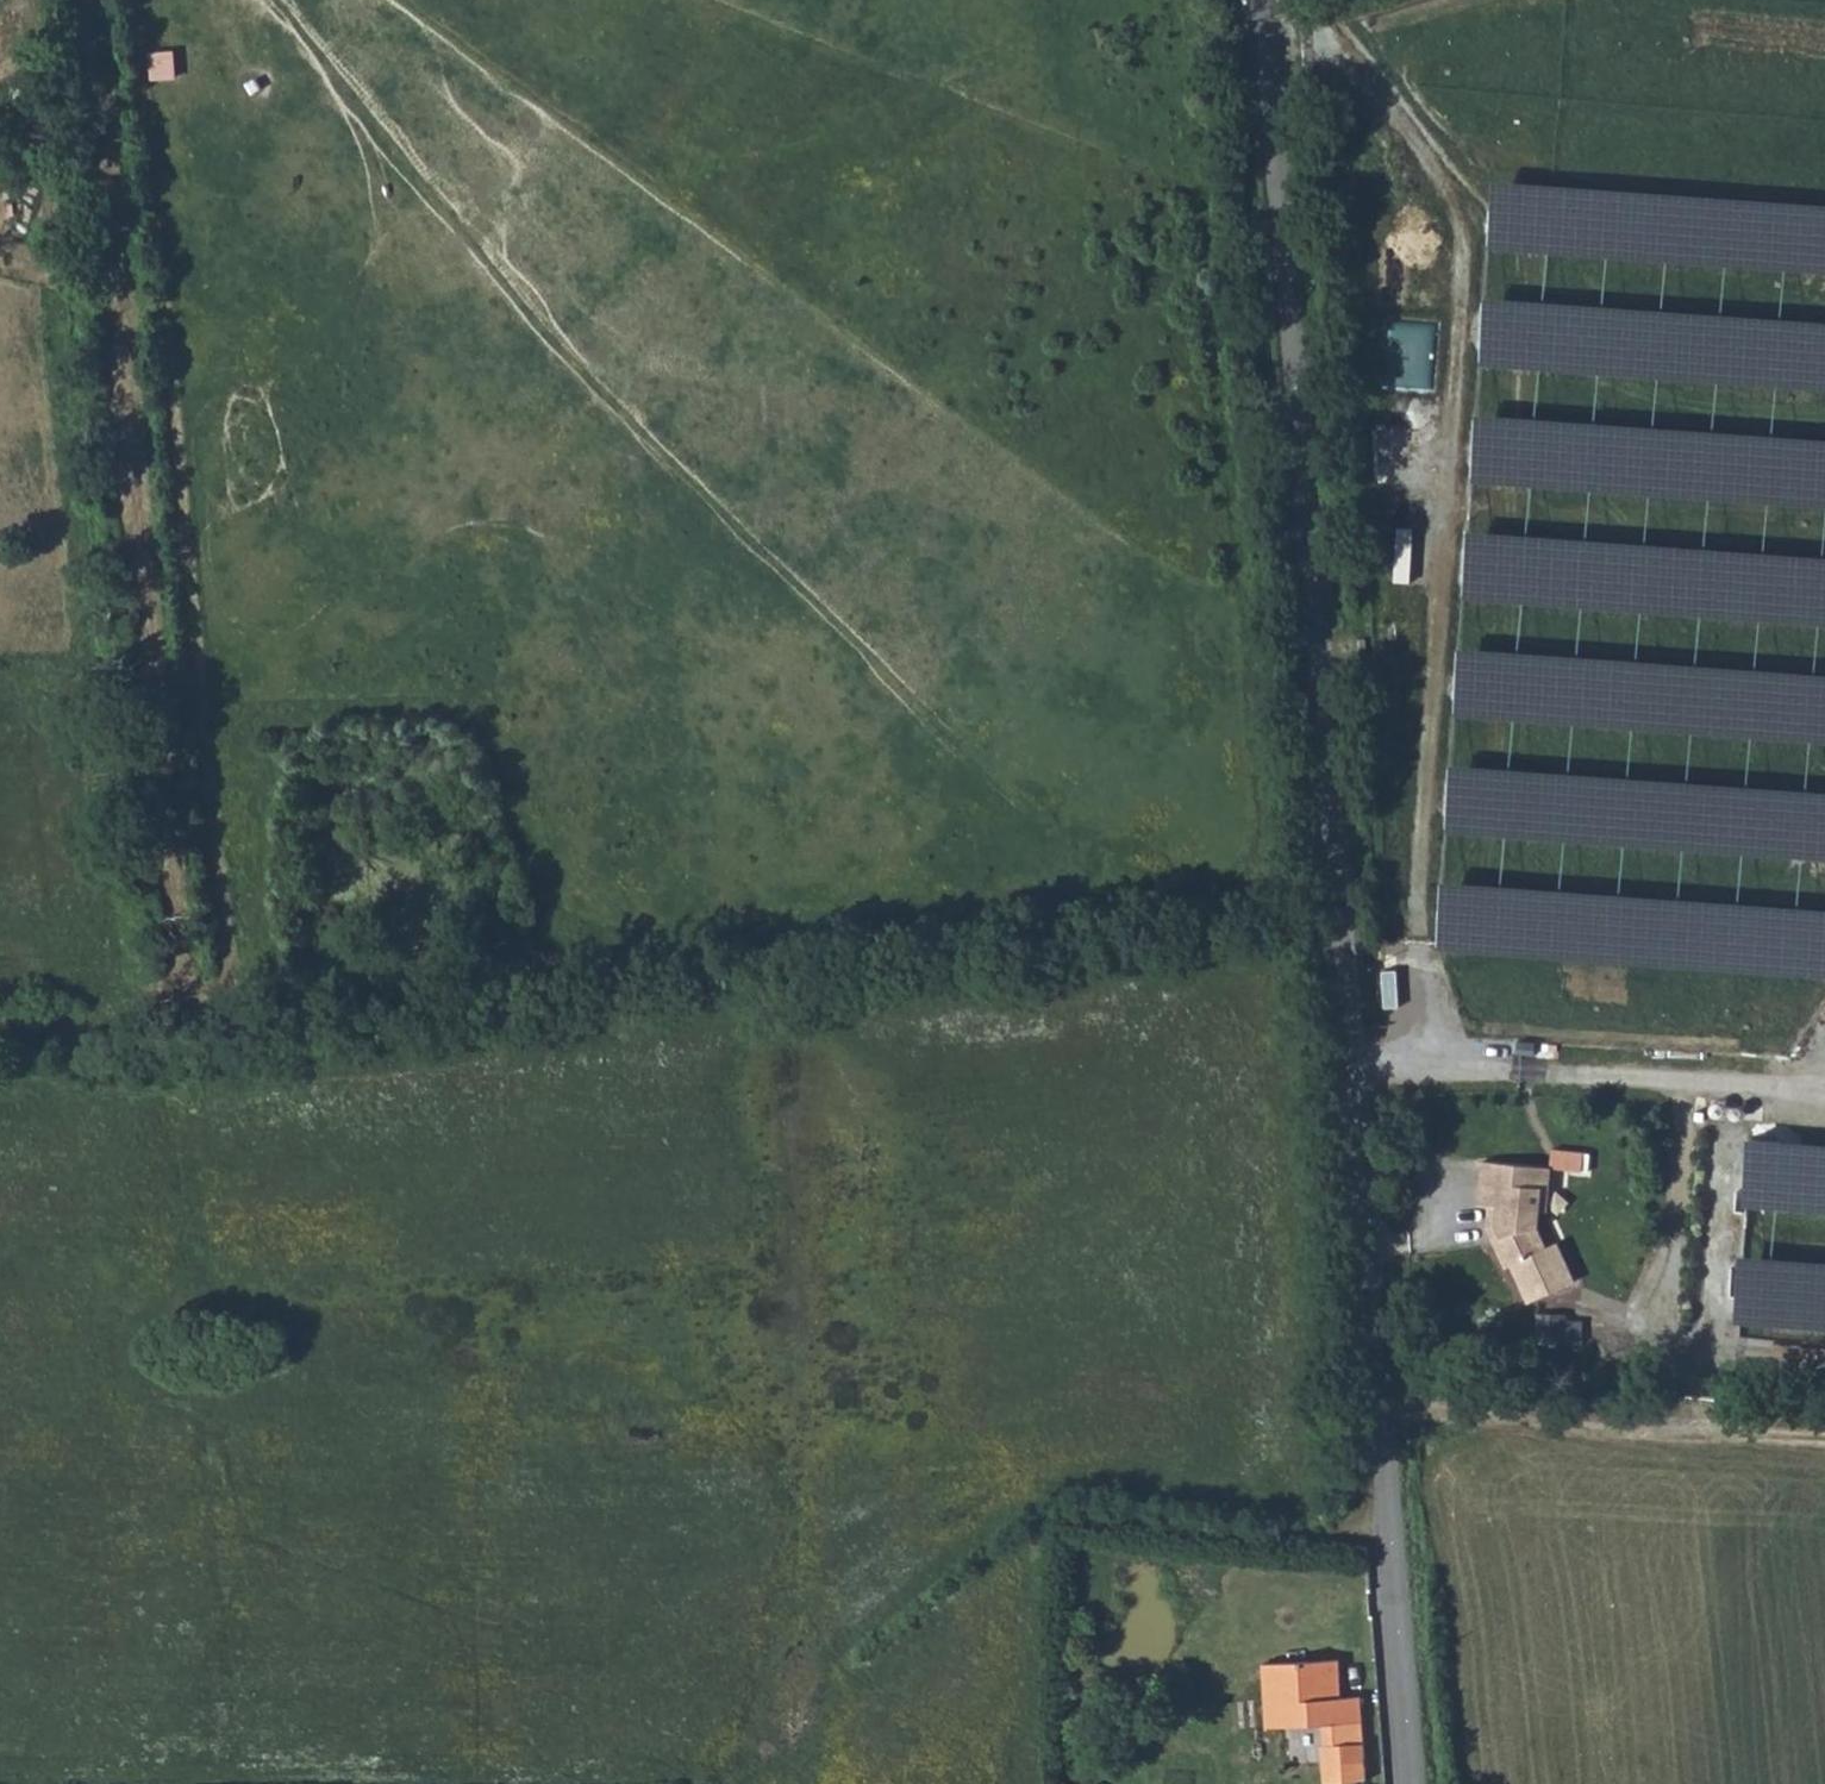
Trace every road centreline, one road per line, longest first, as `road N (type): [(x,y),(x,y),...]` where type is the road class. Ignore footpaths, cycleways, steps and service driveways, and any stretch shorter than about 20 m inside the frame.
road 1 (unclassified): [(1422,1783),(1397,1355),(1279,0)]
road 2 (track): [(1399,1404),(1824,1436)]

